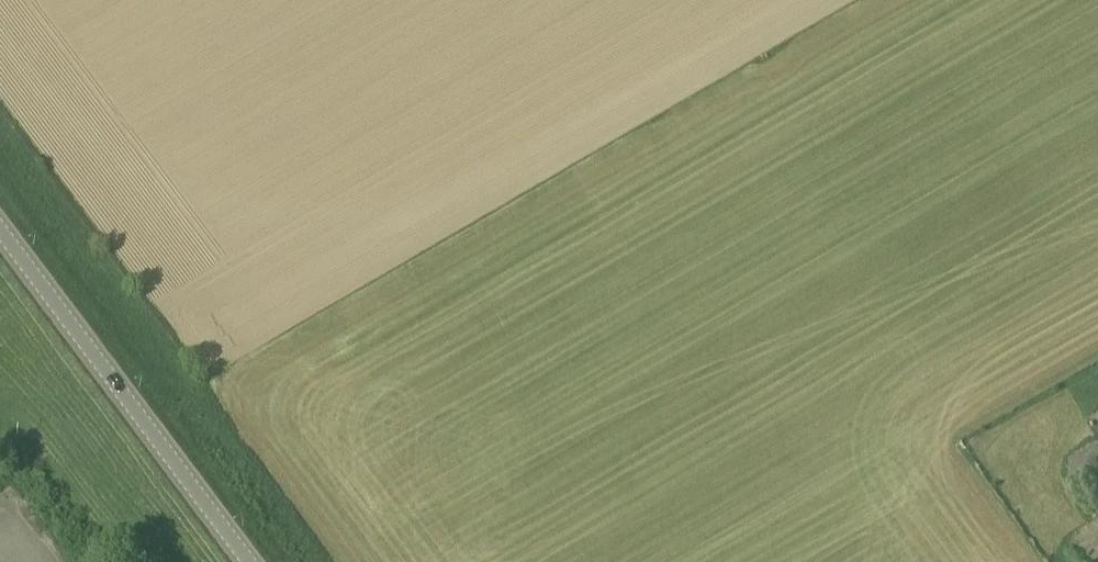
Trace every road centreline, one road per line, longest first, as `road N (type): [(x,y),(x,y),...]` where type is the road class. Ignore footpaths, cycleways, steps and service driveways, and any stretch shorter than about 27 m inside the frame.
road 1 (secondary): [(248,561),(0,230)]

